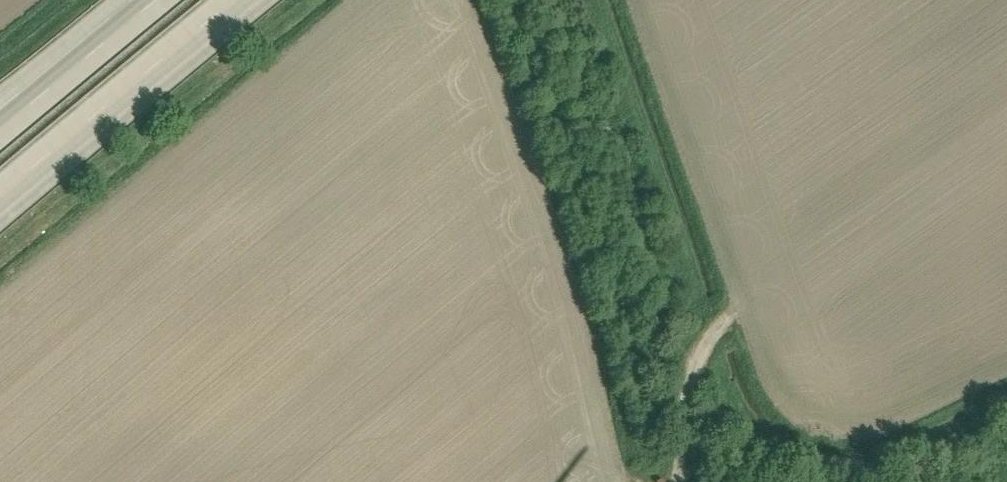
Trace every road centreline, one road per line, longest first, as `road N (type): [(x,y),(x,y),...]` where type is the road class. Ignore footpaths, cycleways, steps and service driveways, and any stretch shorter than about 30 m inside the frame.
road 1 (motorway): [(0,201),(226,0)]

